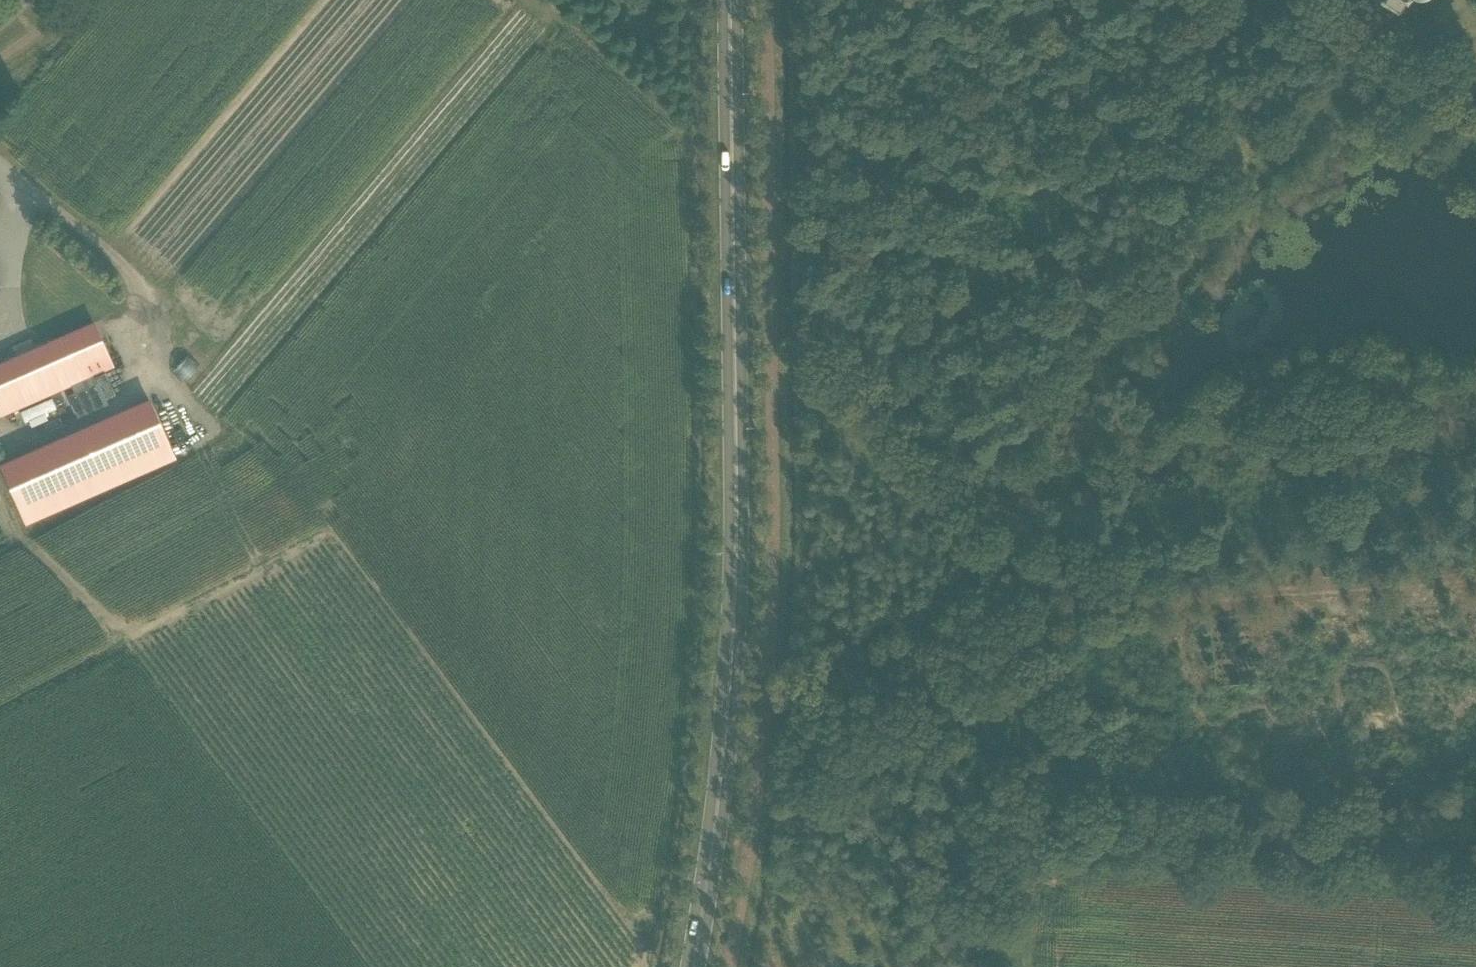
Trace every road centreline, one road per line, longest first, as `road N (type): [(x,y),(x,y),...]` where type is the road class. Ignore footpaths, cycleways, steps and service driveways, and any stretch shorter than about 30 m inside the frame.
road 1 (secondary): [(693,966),(730,772),(743,607),(735,0)]

